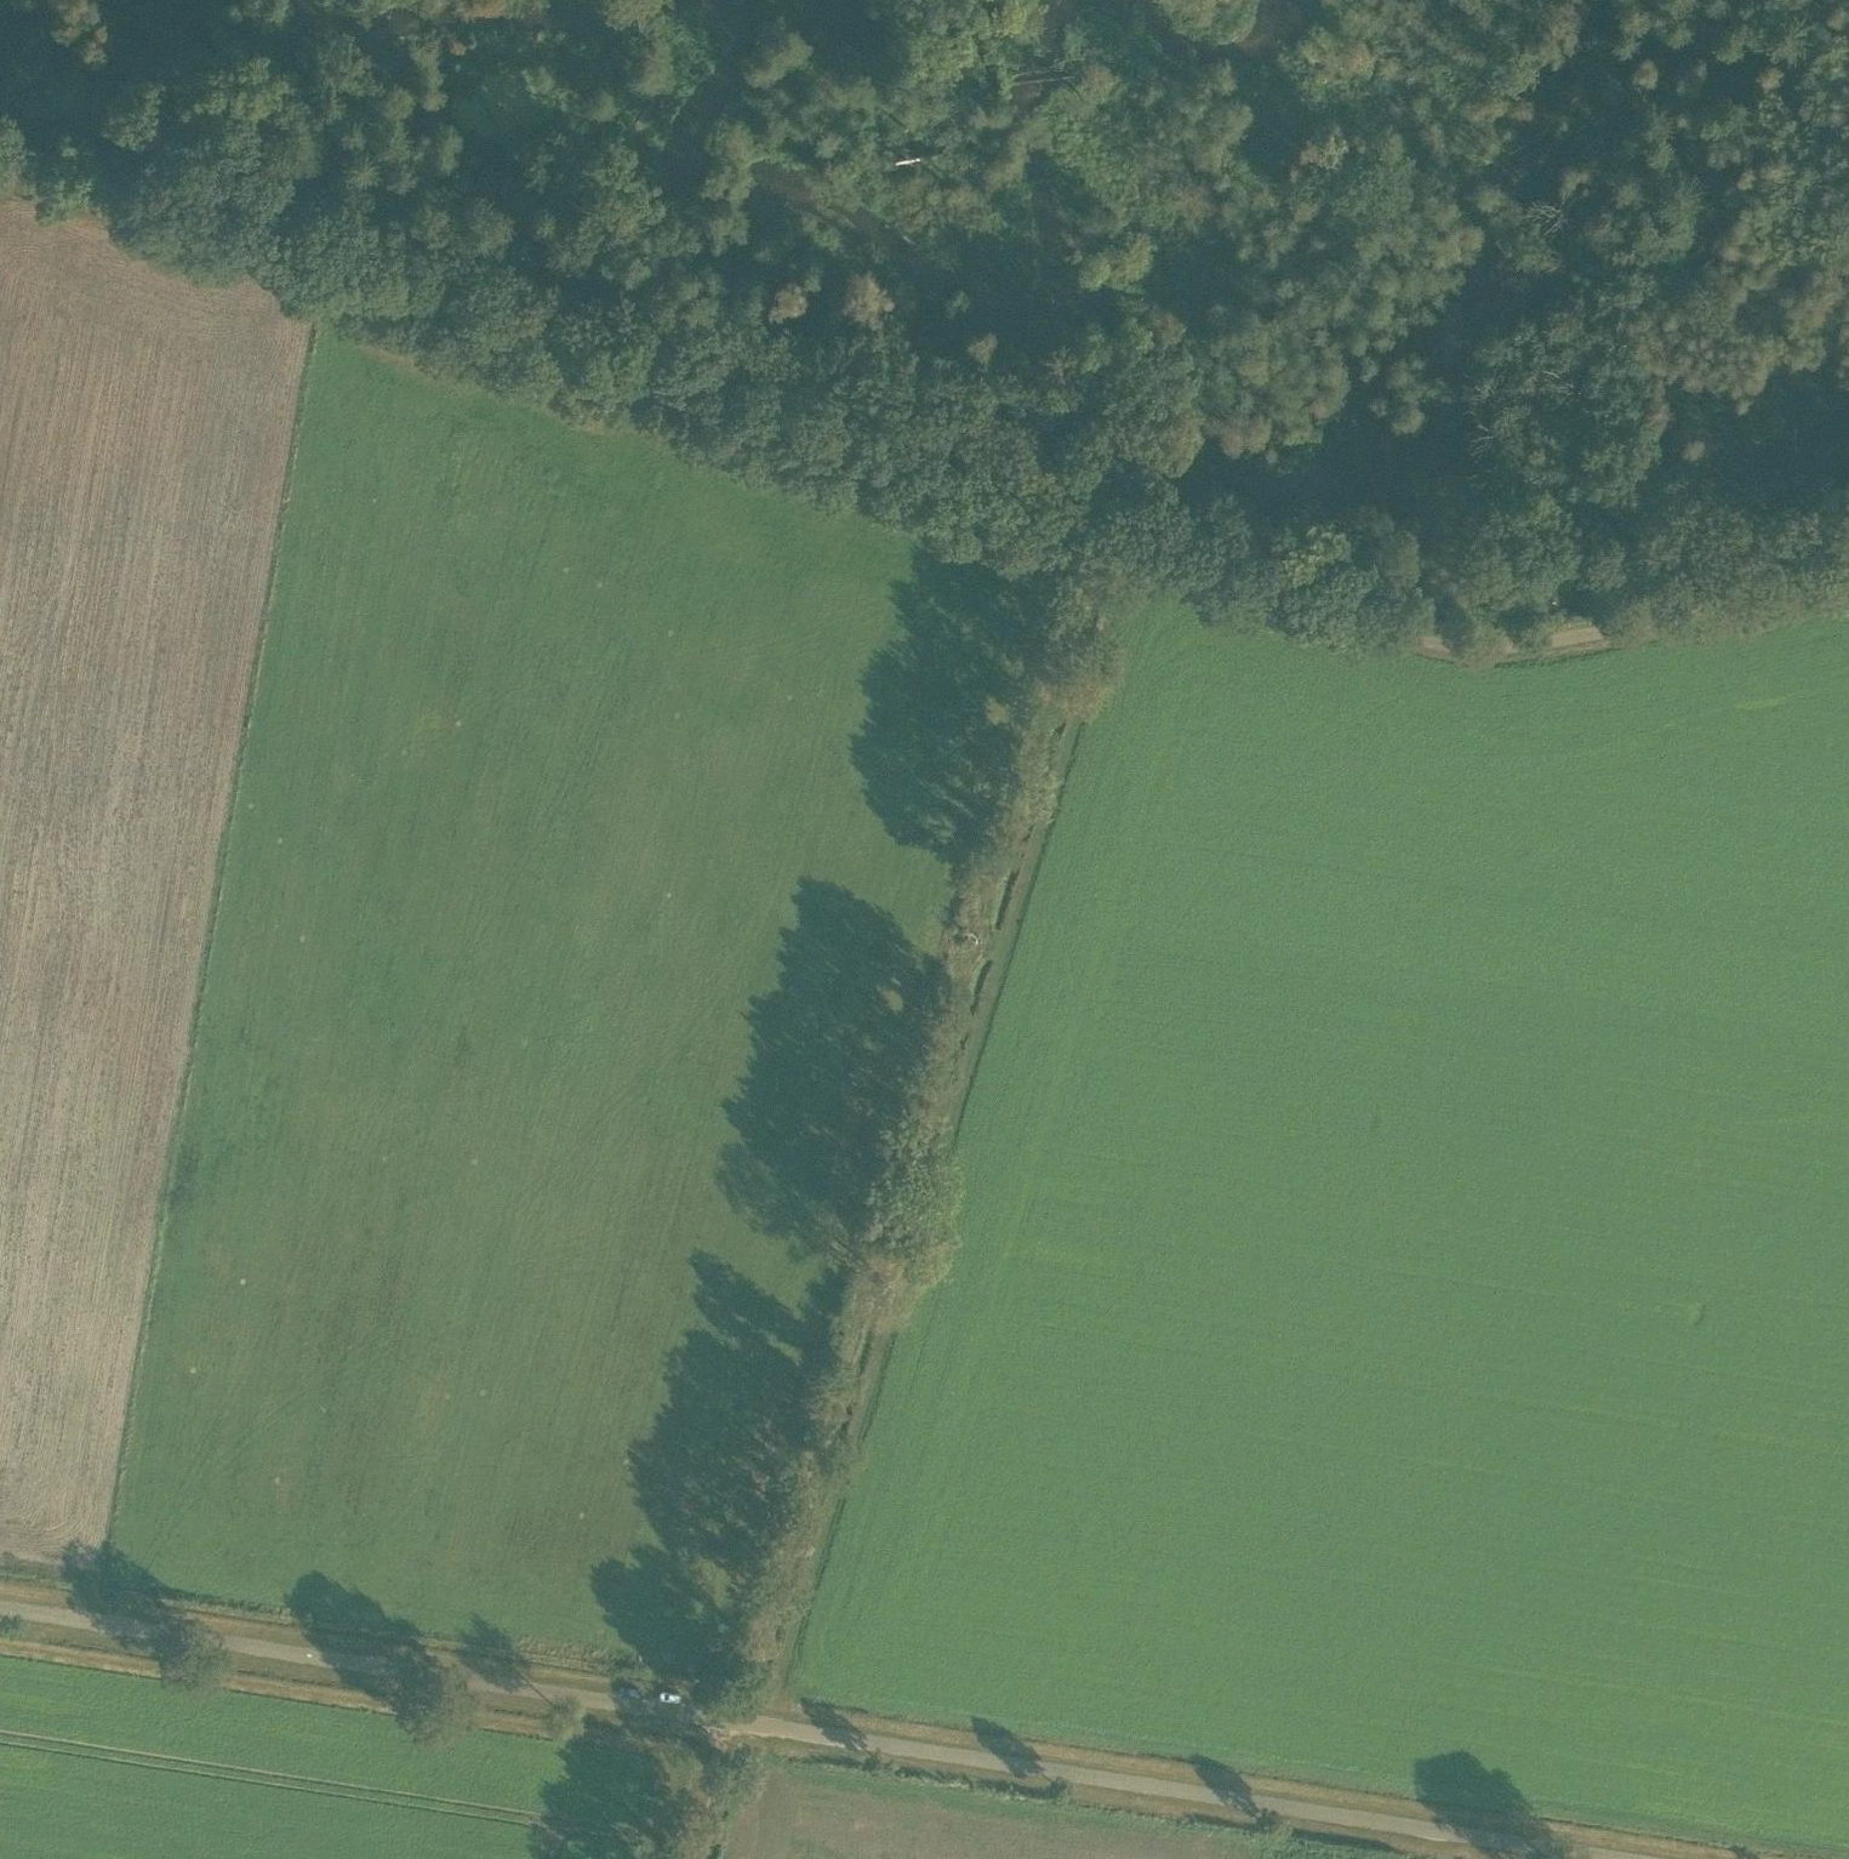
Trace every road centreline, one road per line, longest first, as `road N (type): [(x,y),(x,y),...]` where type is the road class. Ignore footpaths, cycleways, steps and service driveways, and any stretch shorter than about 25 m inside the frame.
road 1 (track): [(242,248),(1426,640),(1496,649),(1556,642),(1848,586)]
road 2 (unclassified): [(0,1606),(1626,1858)]
road 3 (track): [(1110,535),(978,899),(986,939),(963,975),(730,1720)]
road 4 (track): [(0,184),(242,248)]
road 5 (track): [(687,1858),(730,1720)]

